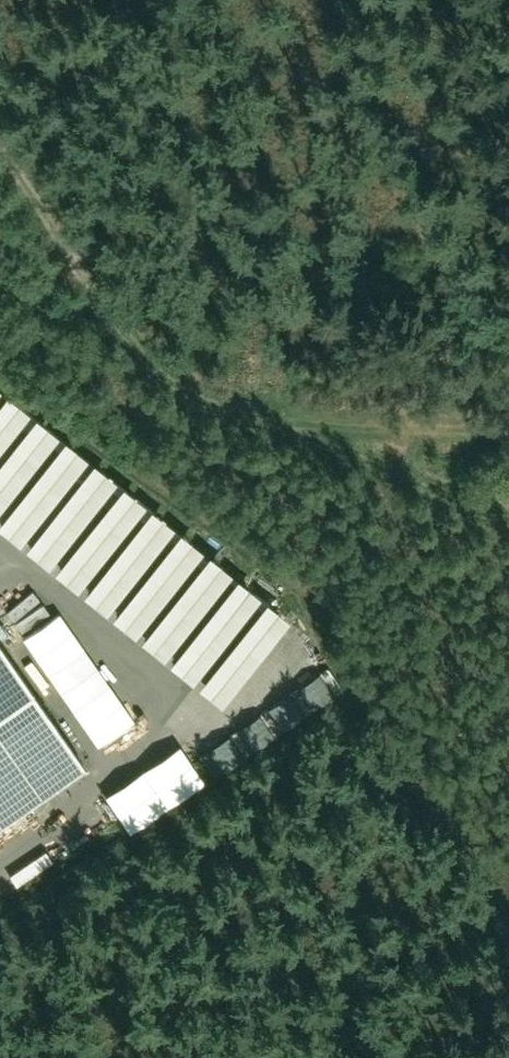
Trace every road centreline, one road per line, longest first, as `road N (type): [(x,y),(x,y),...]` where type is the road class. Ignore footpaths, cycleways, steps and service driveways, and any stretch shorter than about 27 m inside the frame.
road 1 (track): [(0,152),(192,398),(508,523)]
road 2 (track): [(261,429),(508,434)]

